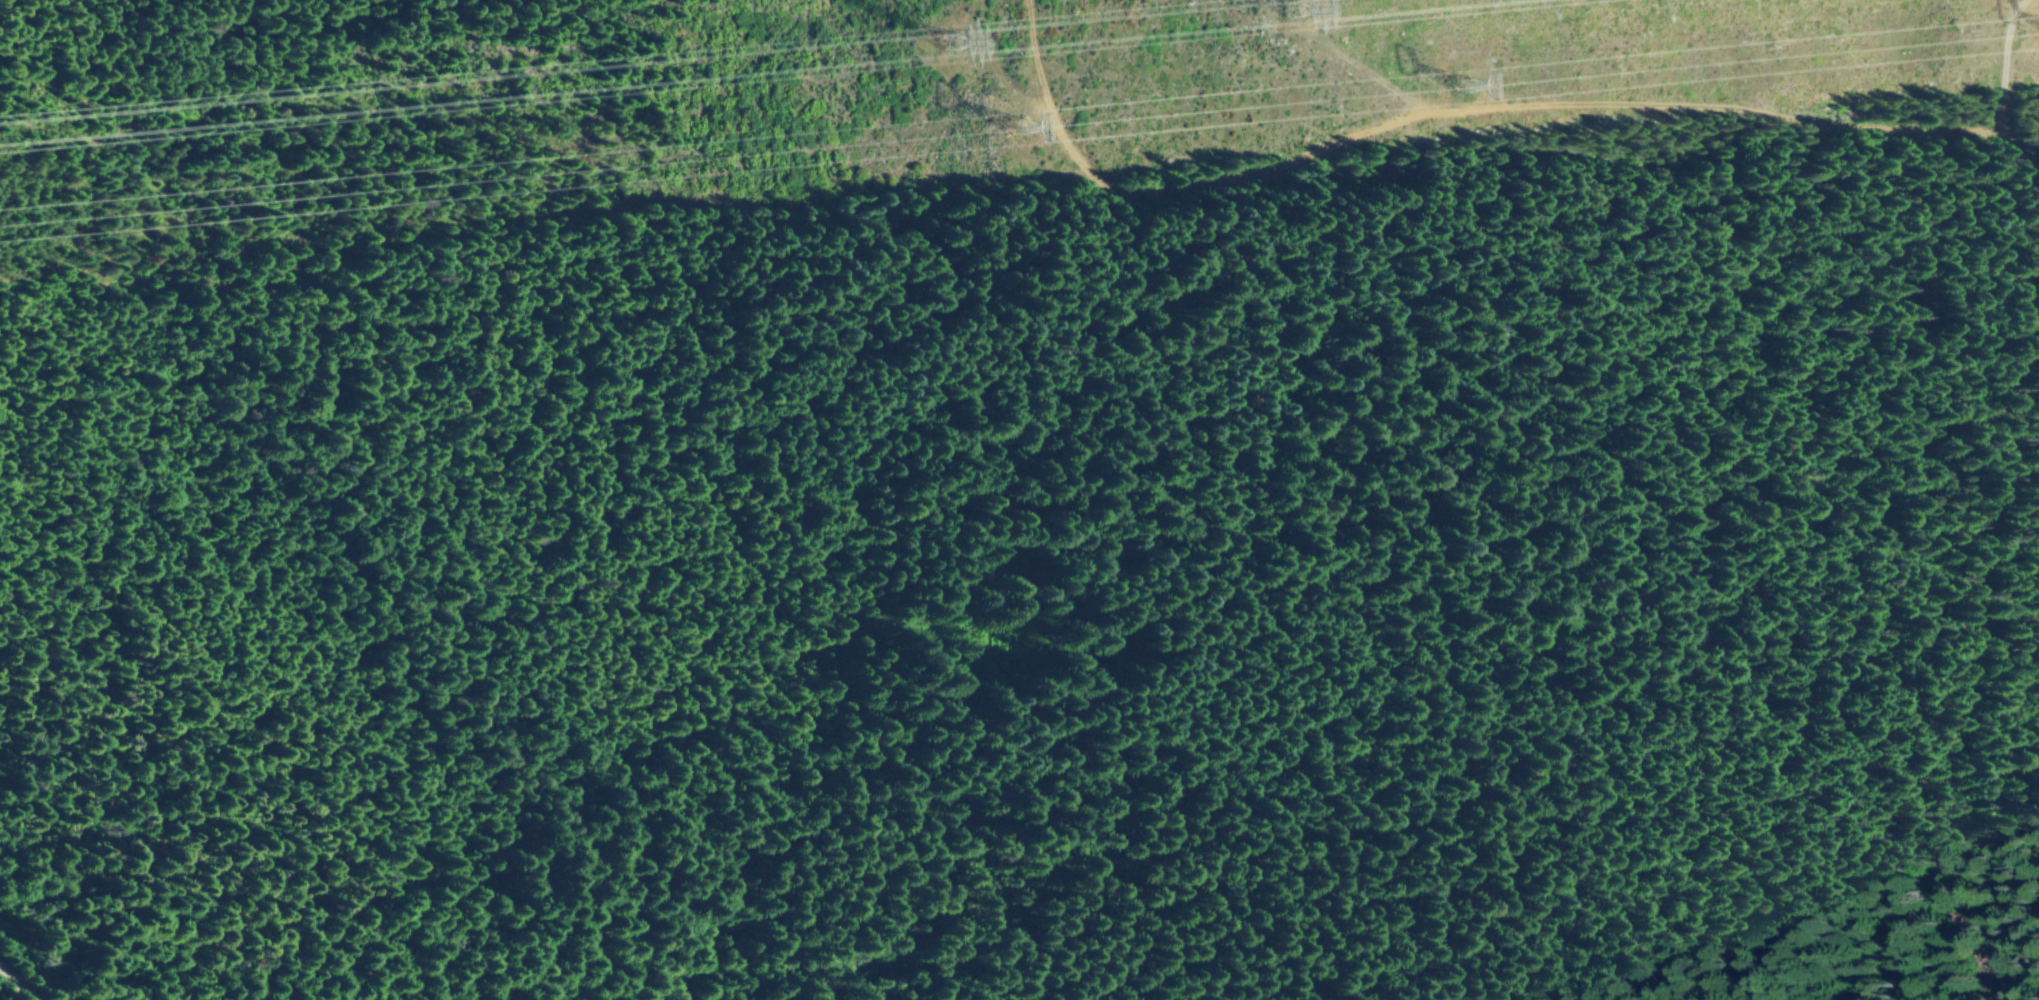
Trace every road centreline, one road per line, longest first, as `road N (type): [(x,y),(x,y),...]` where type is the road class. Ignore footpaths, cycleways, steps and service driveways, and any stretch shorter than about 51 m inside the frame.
road 1 (track): [(2027,0),(2007,34),(1999,127),(2024,184)]

